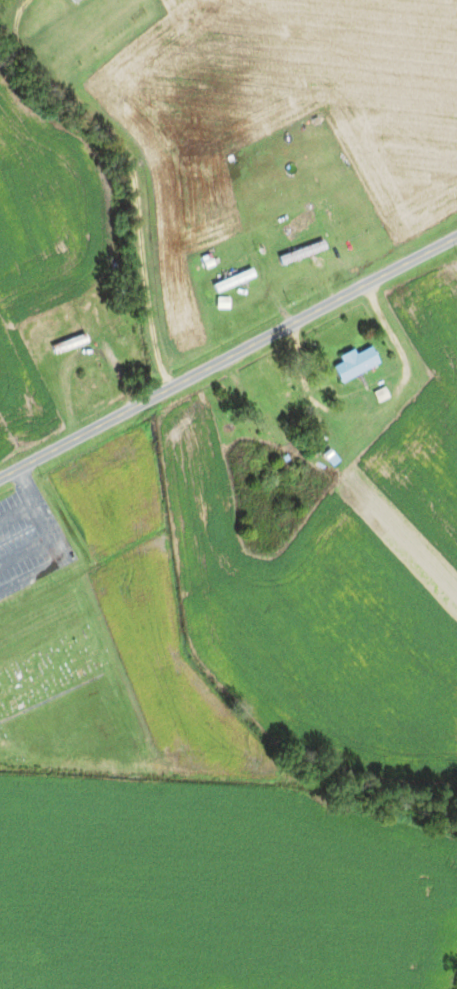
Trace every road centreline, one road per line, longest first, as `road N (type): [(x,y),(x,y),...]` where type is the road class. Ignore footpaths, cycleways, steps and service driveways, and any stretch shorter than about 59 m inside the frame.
road 1 (tertiary): [(0,479),(456,238)]

